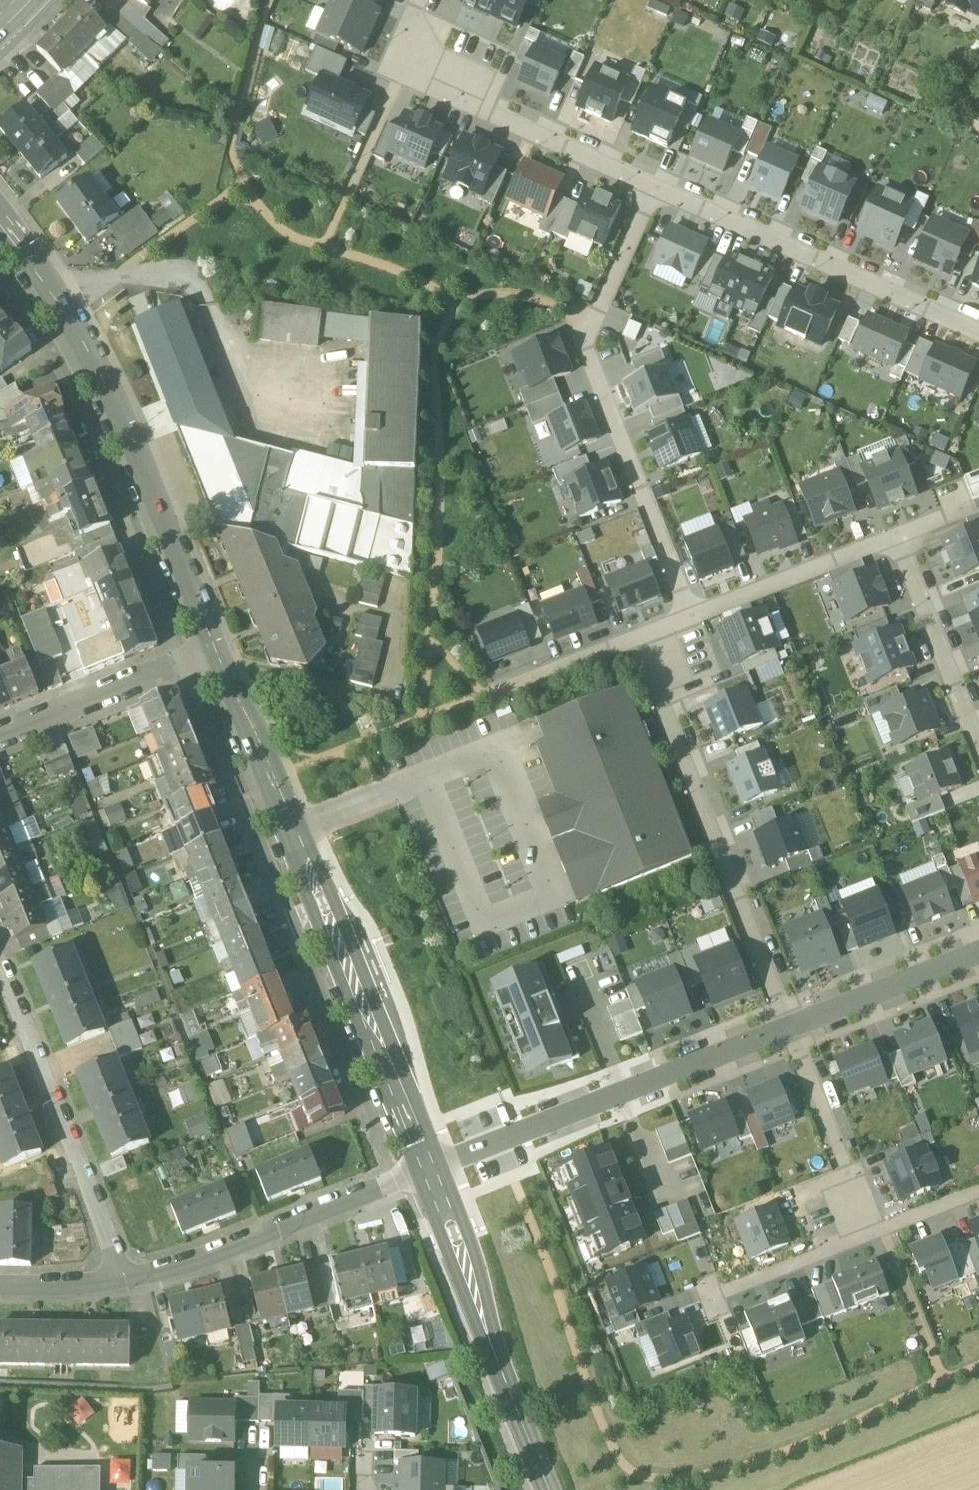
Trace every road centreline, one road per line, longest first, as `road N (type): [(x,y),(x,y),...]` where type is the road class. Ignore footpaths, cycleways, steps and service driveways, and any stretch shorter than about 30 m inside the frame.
road 1 (secondary): [(213,646),(421,1169)]
road 2 (secondary): [(0,220),(47,281),(124,415),(213,646)]
road 3 (residential): [(690,617),(582,342),(655,186)]
road 4 (residential): [(637,637),(791,1025)]
road 5 (residential): [(419,0),(389,66),(655,186)]
road 6 (residential): [(655,186),(978,332)]
road 7 (secondary): [(421,1169),(549,1489)]
road 8 (residential): [(125,1278),(0,961)]
road 9 (residential): [(125,1278),(186,1265),(421,1169)]
road 10 (residential): [(497,1137),(791,1025)]
road 11 (residential): [(896,536),(978,752)]
road 12 (residential): [(0,734),(213,646)]
road 13 (residential): [(791,1025),(869,1235)]
road 14 (residential): [(896,536),(690,617)]
road 15 (residential): [(791,1025),(978,953)]
road 16 (residential): [(714,1296),(869,1235)]
road 17 (residential): [(637,637),(510,684)]
road 18 (residential): [(0,1284),(125,1278)]

